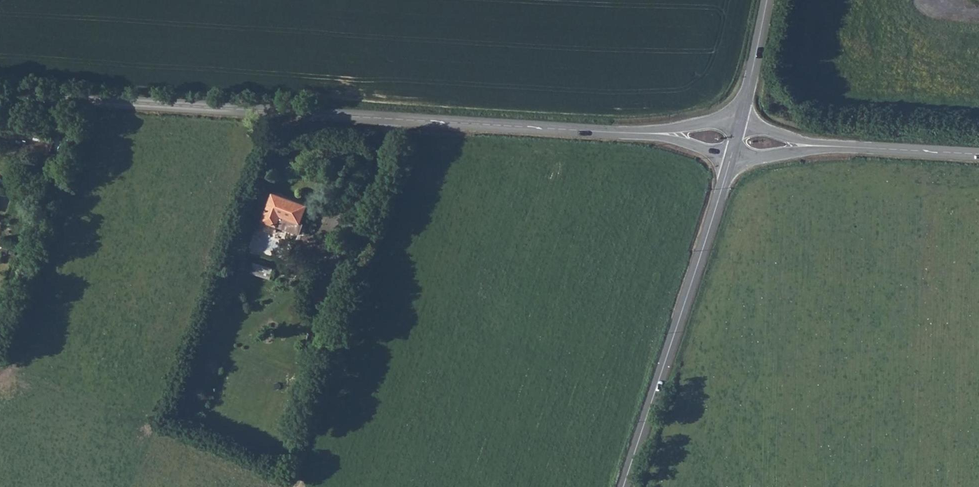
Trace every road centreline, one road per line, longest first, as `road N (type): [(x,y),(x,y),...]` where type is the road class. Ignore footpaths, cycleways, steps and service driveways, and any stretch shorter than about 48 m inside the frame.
road 1 (tertiary): [(648,133),(0,94)]
road 2 (tertiary): [(729,164),(625,486)]
road 3 (tertiary): [(978,154),(818,145)]
road 4 (tertiary): [(768,0),(741,118)]

